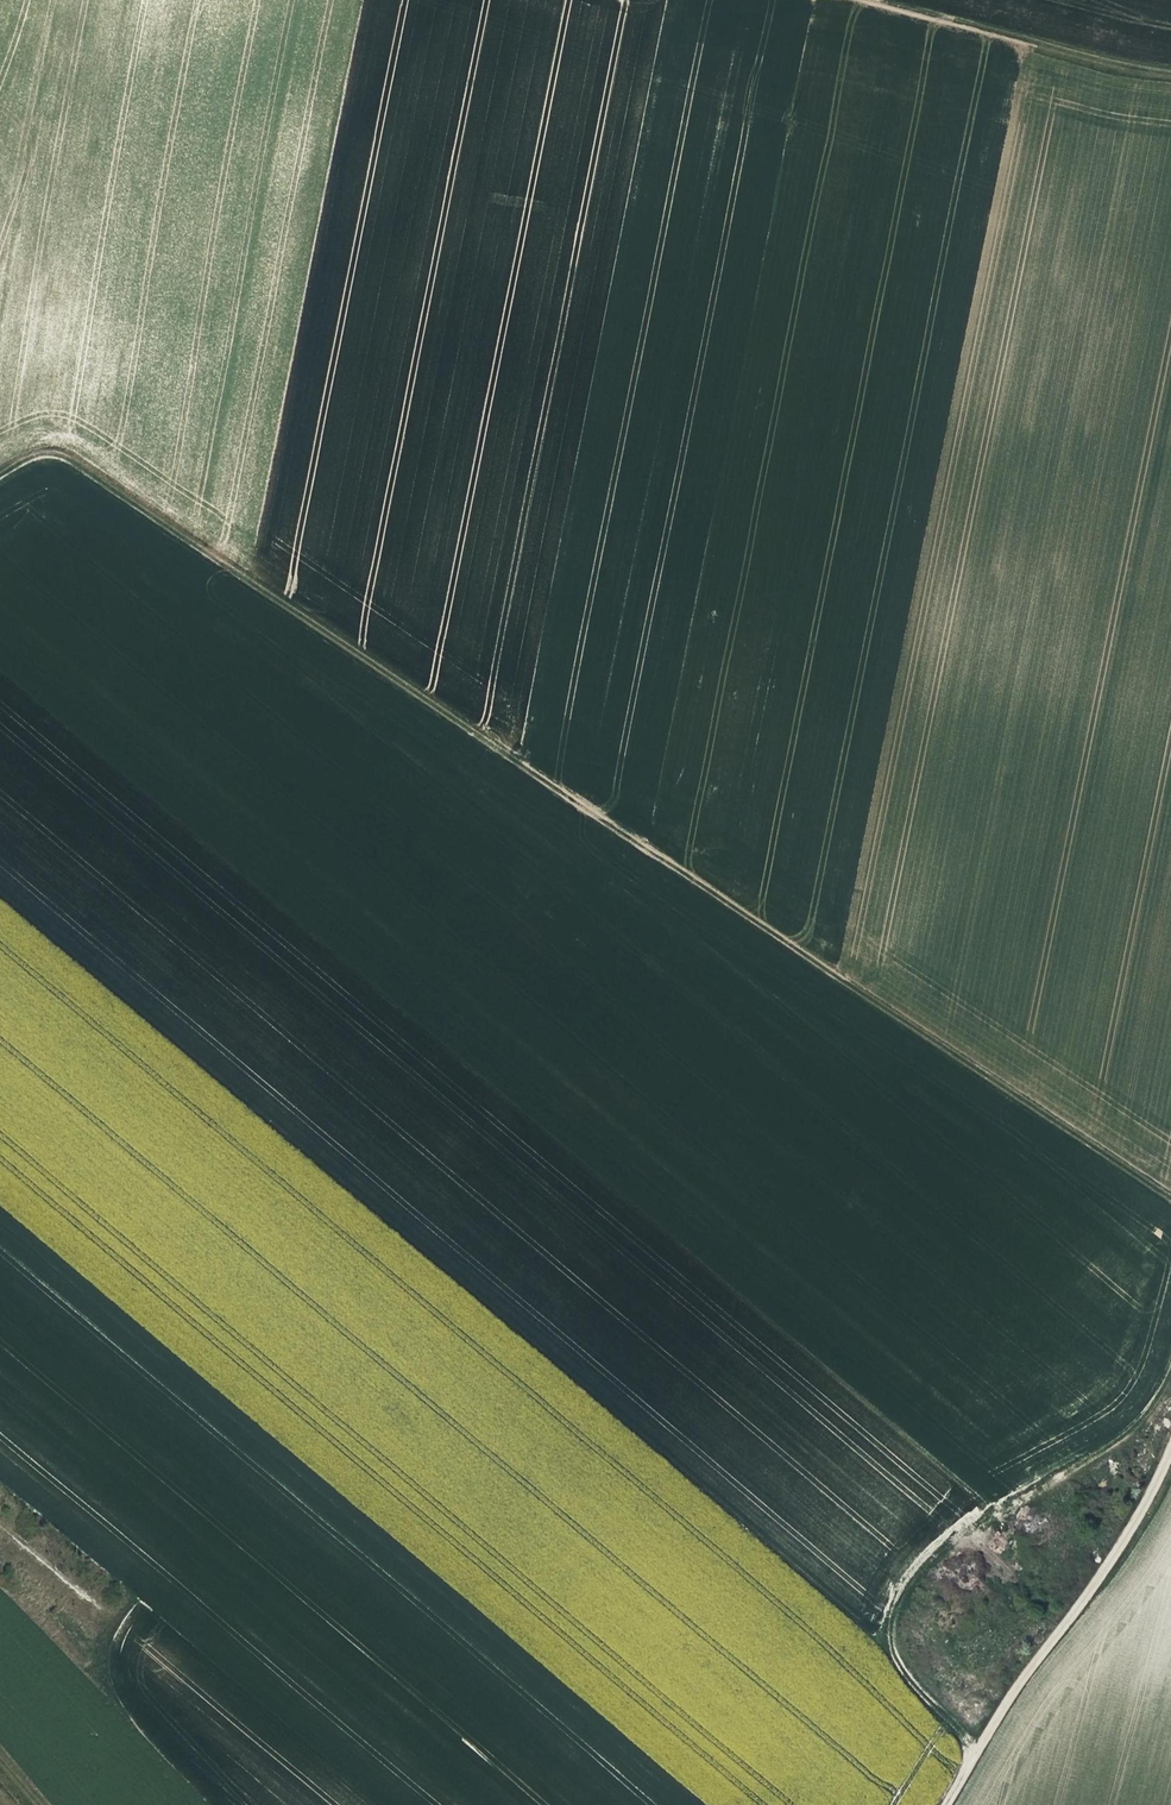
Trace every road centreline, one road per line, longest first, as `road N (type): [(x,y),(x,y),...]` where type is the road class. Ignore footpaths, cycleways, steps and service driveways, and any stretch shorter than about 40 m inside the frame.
road 1 (track): [(1170,1199),(65,460),(22,461),(0,475)]
road 2 (track): [(1170,1451),(1156,1493),(1023,1676),(945,1804)]
road 3 (track): [(850,0),(1090,64),(1170,75)]

